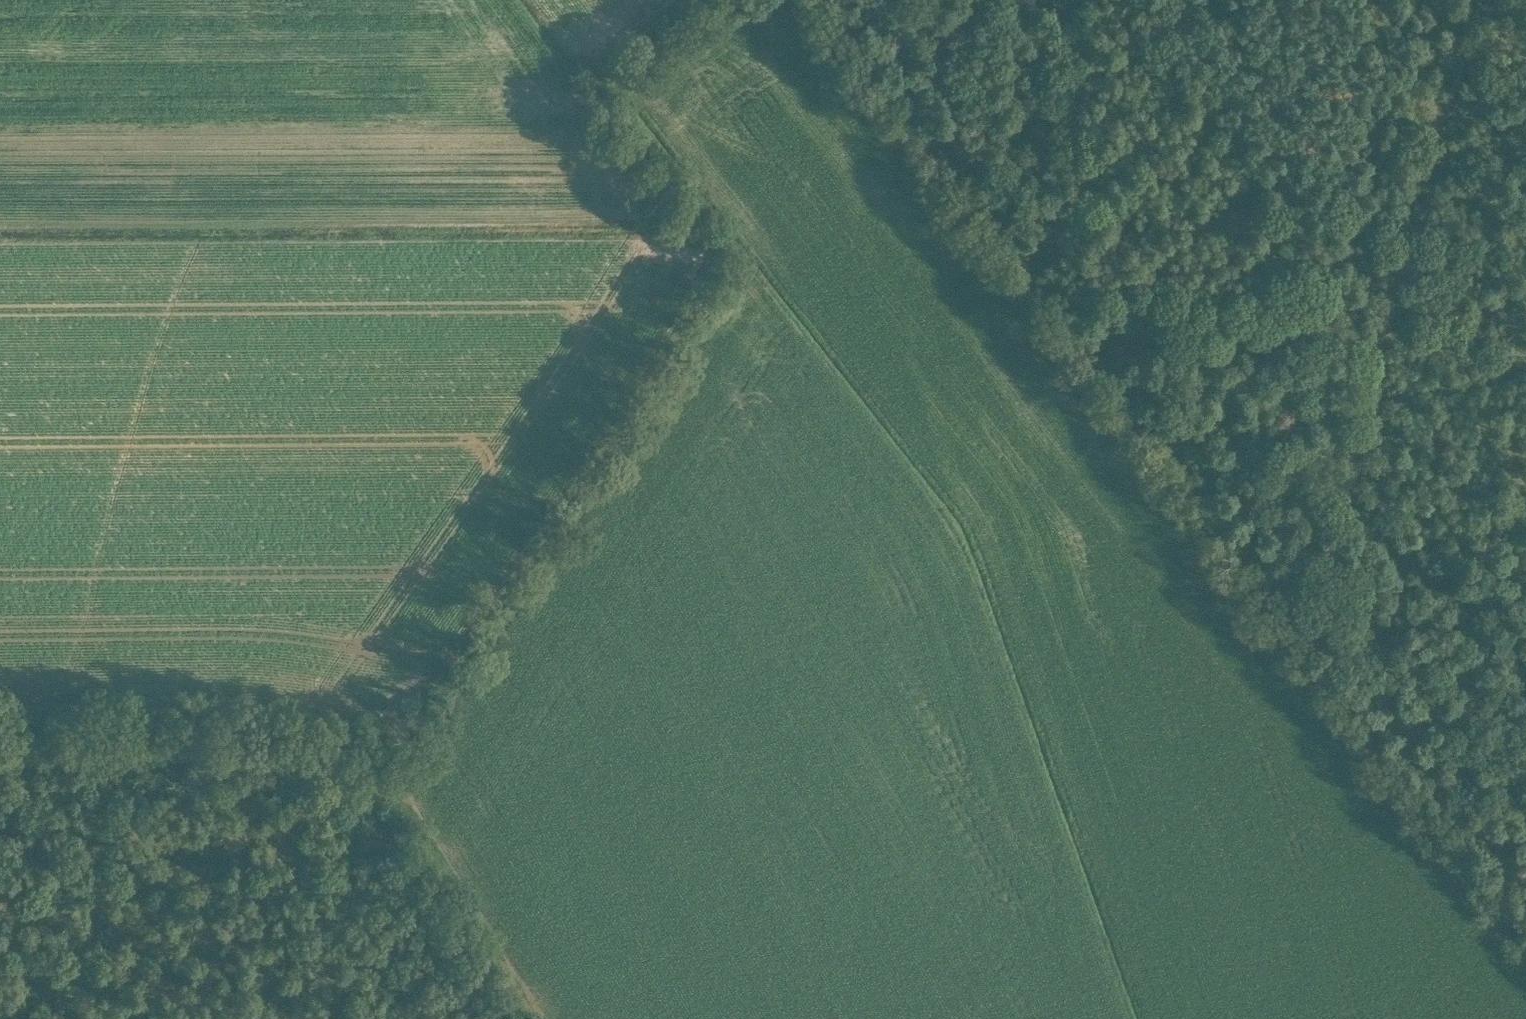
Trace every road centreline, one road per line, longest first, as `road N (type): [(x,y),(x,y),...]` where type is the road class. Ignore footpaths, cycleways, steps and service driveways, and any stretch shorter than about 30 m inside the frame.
road 1 (track): [(1316,678),(1432,140),(1481,0)]
road 2 (track): [(1525,359),(1007,278)]

